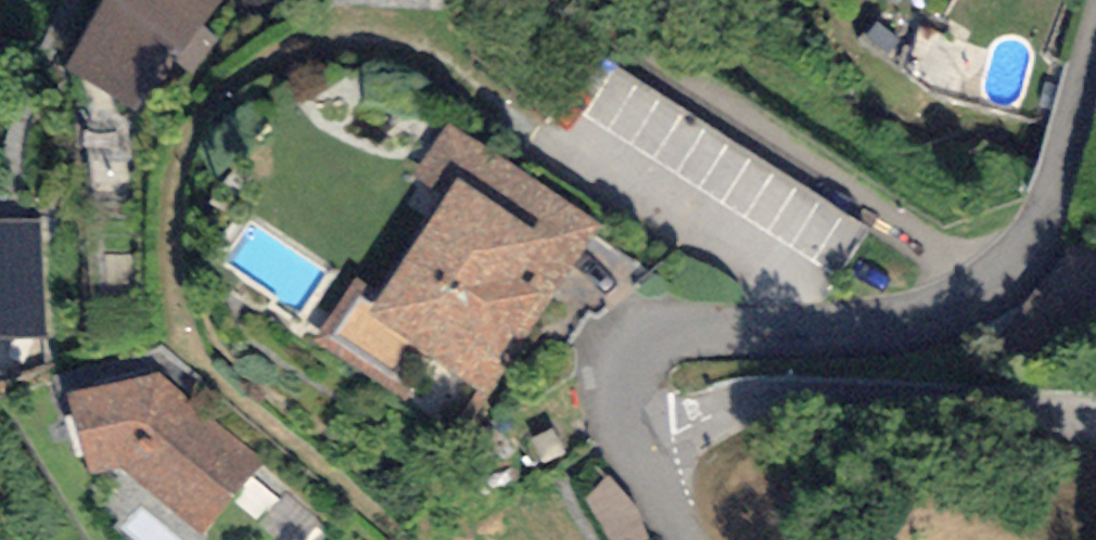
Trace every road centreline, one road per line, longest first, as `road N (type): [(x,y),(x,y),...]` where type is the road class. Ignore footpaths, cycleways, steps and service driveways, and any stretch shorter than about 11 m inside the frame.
road 1 (residential): [(1095,43),(1052,189),(1007,264),(983,283),(913,311),(660,333),(643,342),(625,371),(640,446)]
road 2 (residential): [(640,446),(799,399),(1095,416)]

